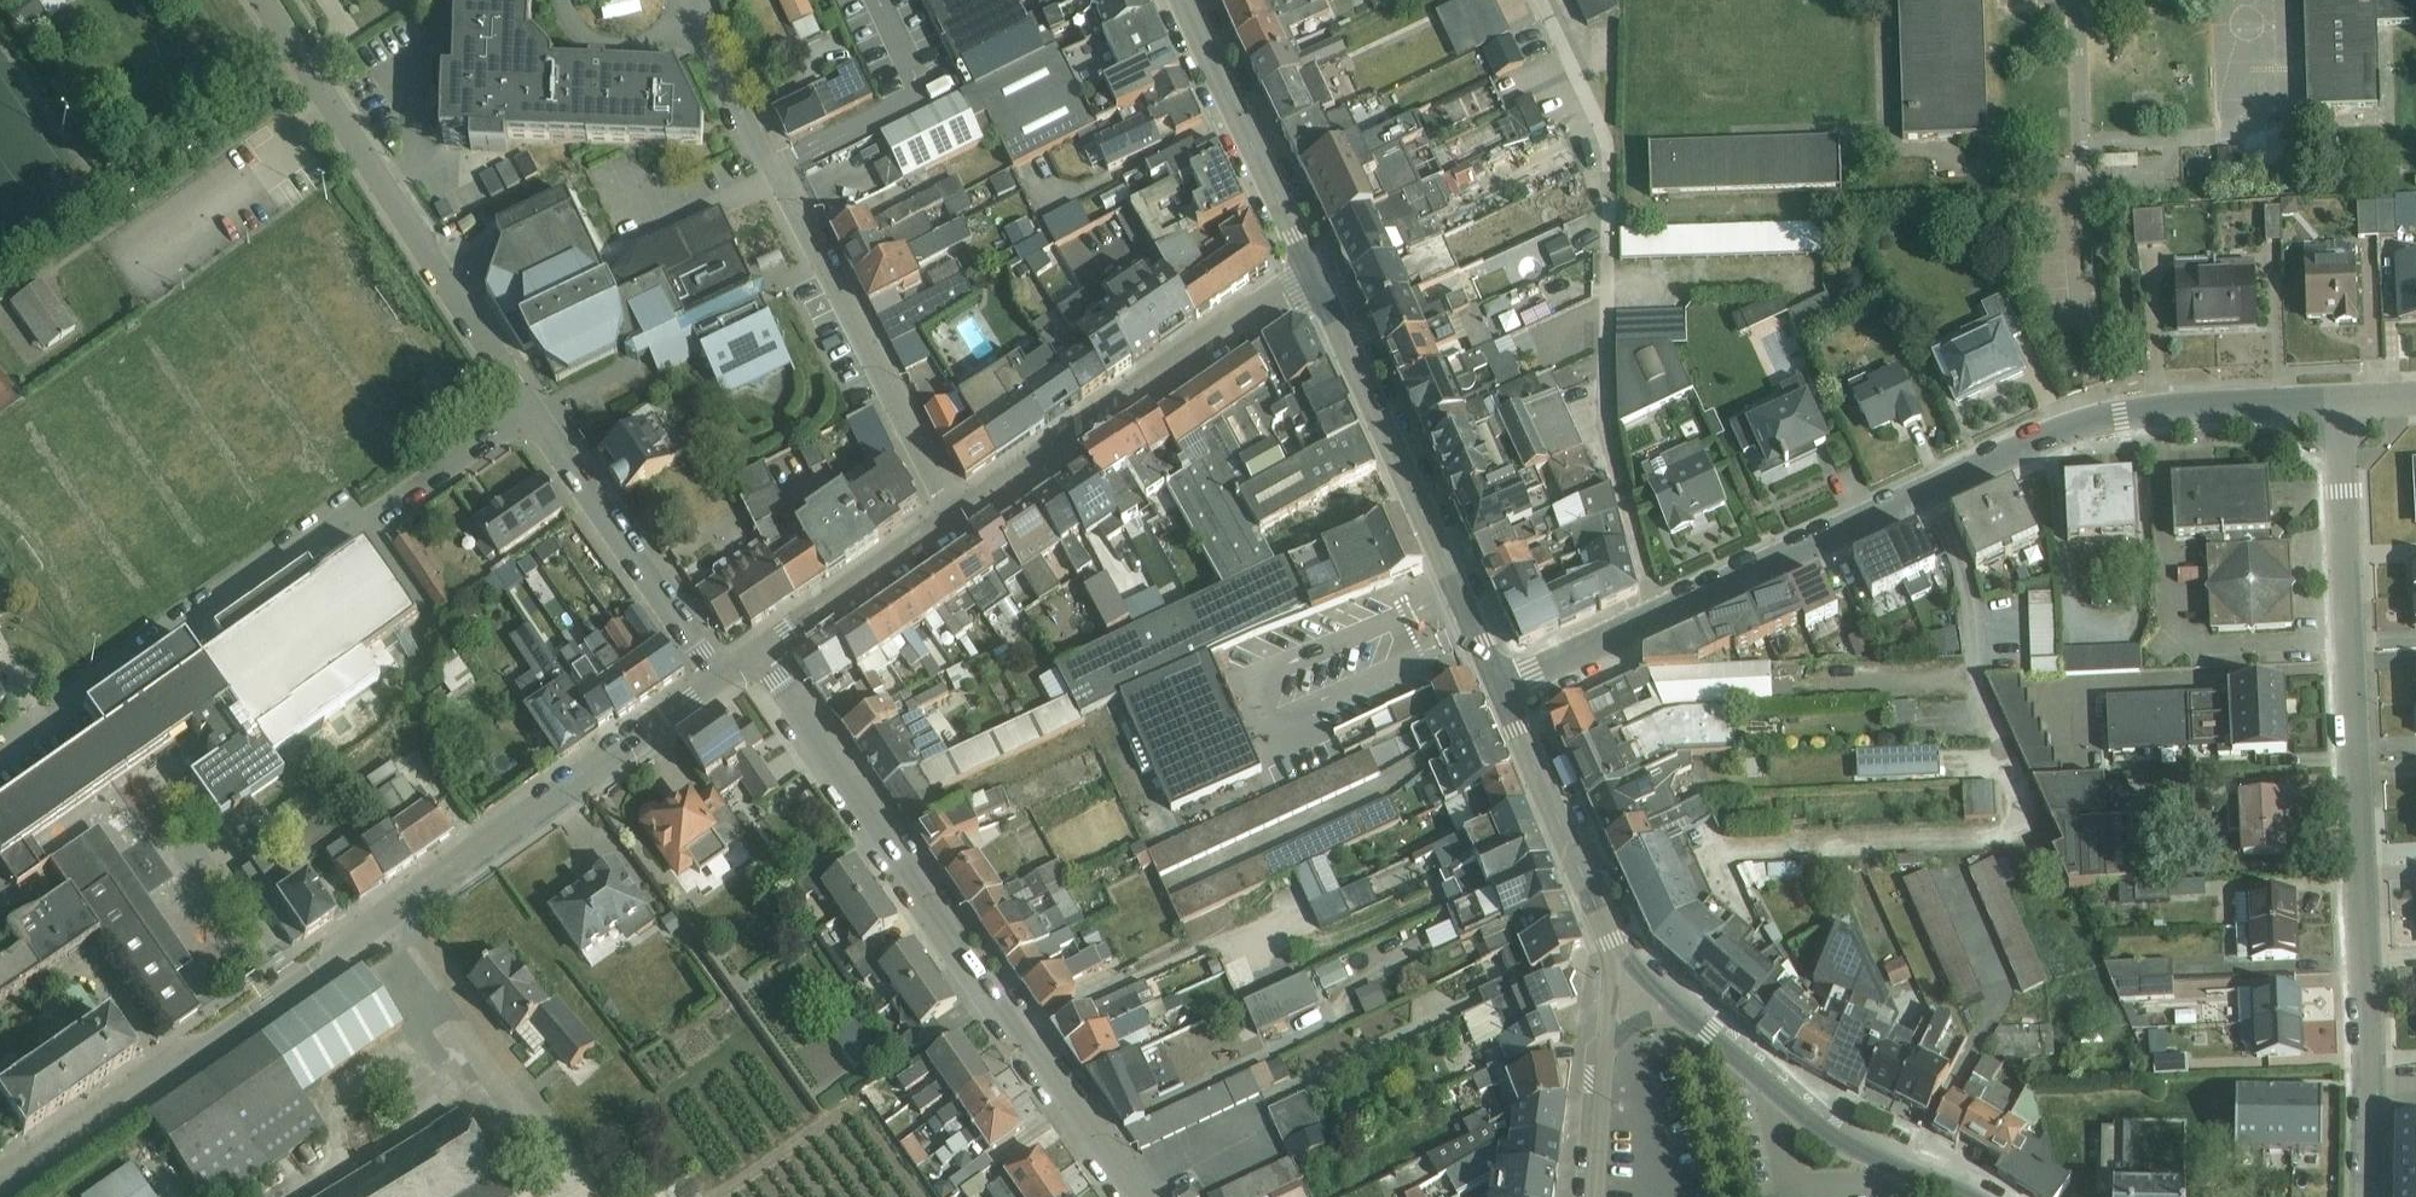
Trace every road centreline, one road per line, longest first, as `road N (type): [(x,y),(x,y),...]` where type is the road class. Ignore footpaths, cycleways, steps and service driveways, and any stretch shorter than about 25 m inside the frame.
road 1 (tertiary): [(740,661),(0,1184)]
road 2 (residential): [(1498,685),(2096,420),(2183,407),(2339,401)]
road 3 (residential): [(2364,1196),(2367,1060),(2339,401)]
road 4 (residential): [(740,661),(771,669),(921,885),(943,932),(997,1005),(1027,1032),(1141,1196)]
road 5 (unclassified): [(535,409),(361,529),(314,539),(0,748)]
road 6 (secondary): [(1498,685),(1313,276)]
road 7 (tertiary): [(1313,276),(955,514)]
road 8 (residential): [(535,409),(305,63)]
road 9 (residential): [(955,514),(772,166)]
road 10 (residential): [(740,661),(707,660),(535,409)]
road 11 (secondary): [(1970,1196),(1841,1142),(1708,1031)]
road 12 (secondary): [(1313,276),(1182,0)]
road 13 (secondary): [(1612,939),(1498,685)]
road 14 (tertiary): [(955,514),(740,661)]
road 15 (secondary): [(1608,1056),(1597,1196)]
road 16 (secondary): [(1708,1031),(1612,939)]

